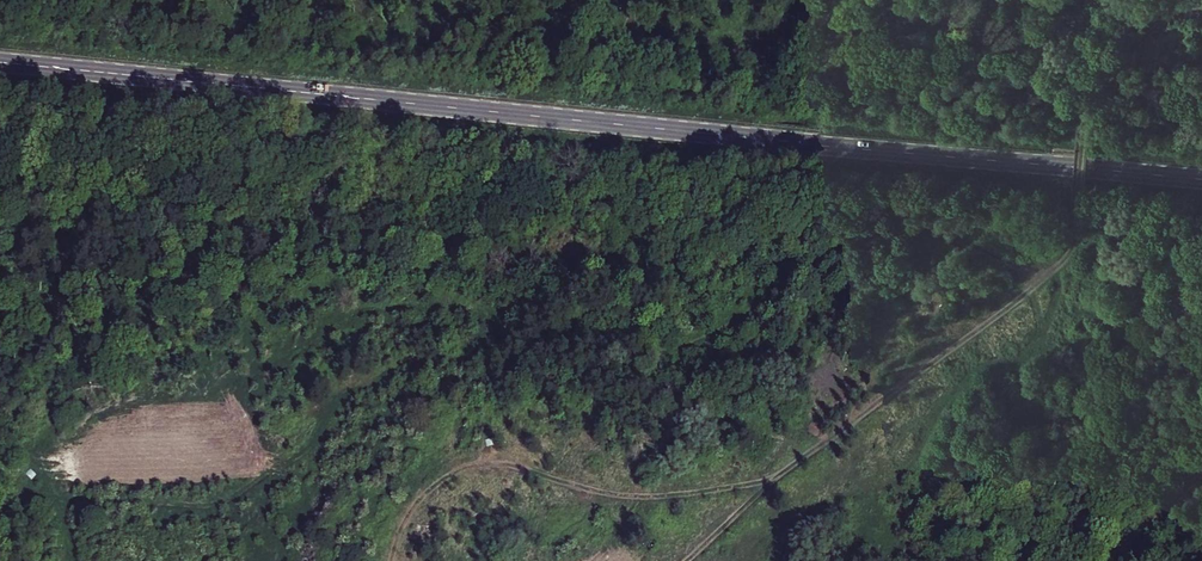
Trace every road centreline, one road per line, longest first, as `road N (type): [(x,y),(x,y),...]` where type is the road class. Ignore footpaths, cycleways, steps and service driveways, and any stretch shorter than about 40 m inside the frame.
road 1 (secondary): [(0,63),(1201,179)]

